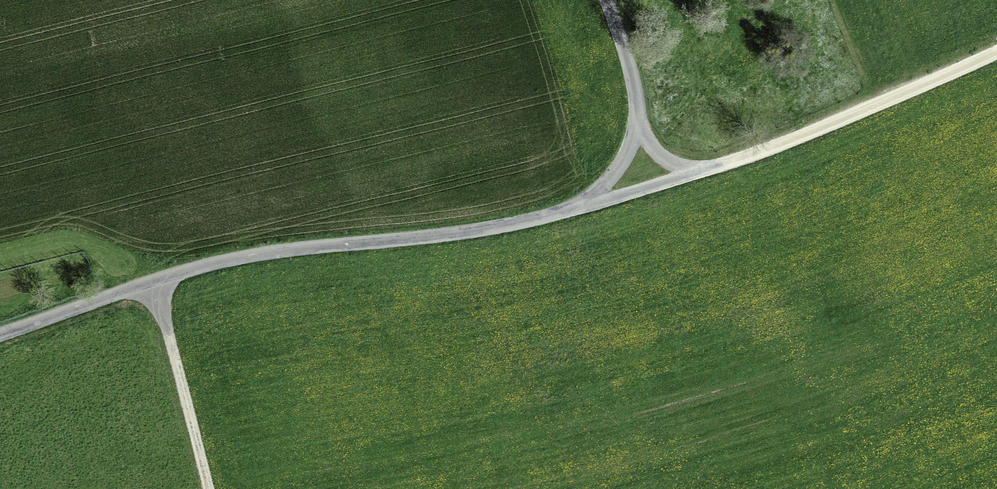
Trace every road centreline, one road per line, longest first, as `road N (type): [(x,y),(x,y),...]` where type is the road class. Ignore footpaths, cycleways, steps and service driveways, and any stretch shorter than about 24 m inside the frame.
road 1 (track): [(0,334),(222,261),(503,229),(574,208),(608,180),(634,126),(633,88),(602,0)]
road 2 (track): [(996,56),(721,164),(574,208)]
road 3 (track): [(153,282),(206,488)]

